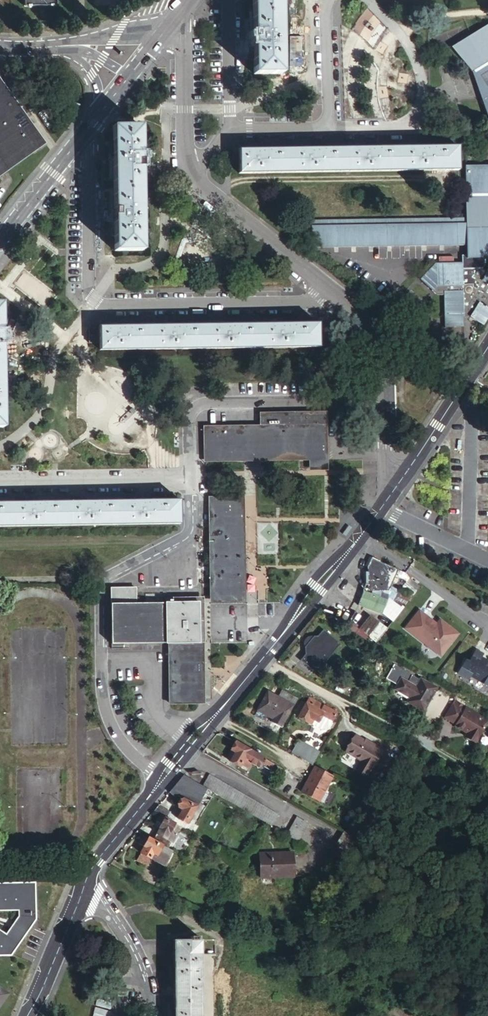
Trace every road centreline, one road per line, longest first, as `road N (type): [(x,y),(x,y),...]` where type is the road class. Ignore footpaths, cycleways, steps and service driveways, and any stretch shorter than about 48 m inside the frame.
road 1 (residential): [(161,780),(124,747),(107,717),(98,582),(187,532),(191,481)]
road 2 (residential): [(191,481),(195,405),(387,399)]
road 3 (residential): [(94,299),(106,306),(316,302),(330,288)]
road 4 (residential): [(261,657),(461,774)]
road 5 (residential): [(330,134),(407,134),(417,73),(382,62),(328,63)]
road 6 (residential): [(182,750),(331,830),(319,855)]
road 7 (unclassified): [(382,507),(261,657)]
road 8 (residential): [(0,483),(191,481)]
road 9 (residential): [(191,170),(330,288)]
road 10 (unclassified): [(487,347),(388,498)]
road 11 (residential): [(94,299),(89,146),(82,137)]
road 12 (residential): [(176,15),(184,32),(191,170)]
road 13 (unclassified): [(86,883),(26,1015)]
road 14 (residential): [(330,288),(385,331),(387,399)]
road 15 (residential): [(229,0),(230,132)]
road 16 (tertiary): [(0,237),(82,137)]
road 17 (unclassified): [(161,780),(86,883)]
road 18 (unclassified): [(261,657),(182,750)]

